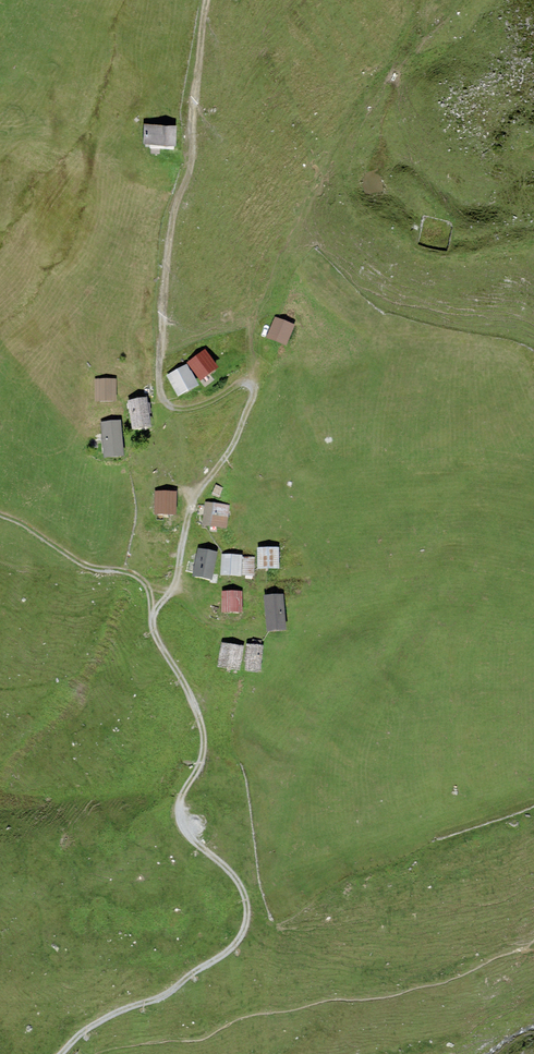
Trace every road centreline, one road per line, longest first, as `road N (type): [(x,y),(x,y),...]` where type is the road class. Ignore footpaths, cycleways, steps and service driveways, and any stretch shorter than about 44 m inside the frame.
road 1 (track): [(61,1053),(82,1033),(165,995),(226,952),(249,912),(234,876),(181,825),(177,807),(203,756),(204,731),(152,628),(152,616),(176,589),(190,510),(236,435),(255,385),(239,384),(216,405),(191,411),(164,405),(157,389),(170,225),(195,151)]
road 2 (track): [(152,616),(145,580),(87,568),(0,508)]

